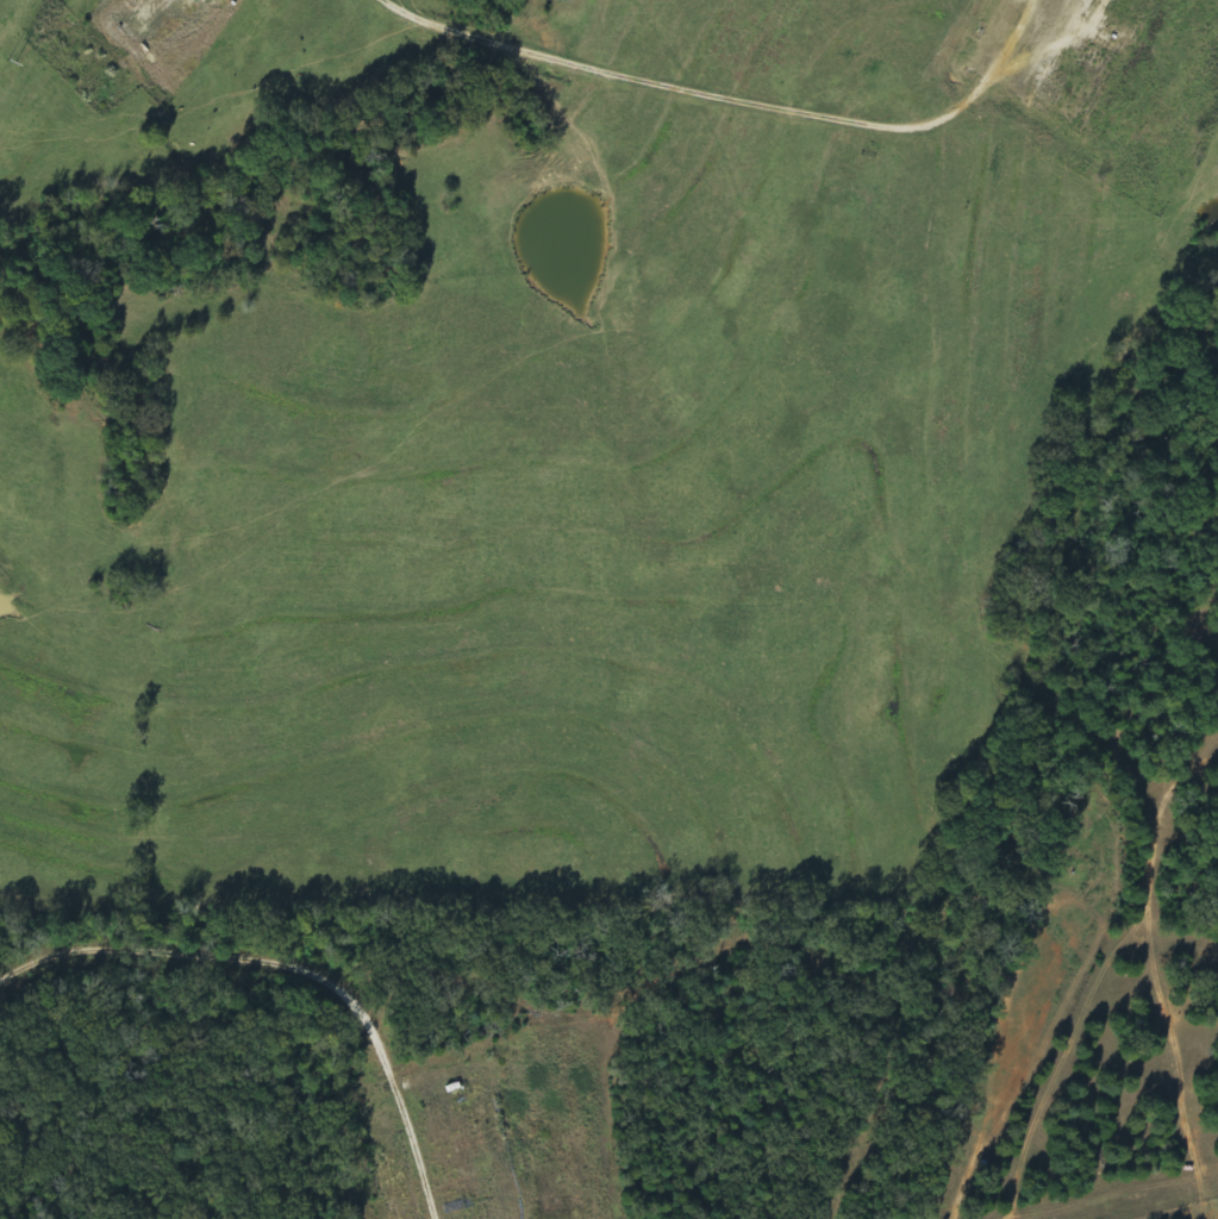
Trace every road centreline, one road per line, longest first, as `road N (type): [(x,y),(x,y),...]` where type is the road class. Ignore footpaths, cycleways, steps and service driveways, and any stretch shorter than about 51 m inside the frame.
road 1 (residential): [(431,1218),(364,1018),(339,986),(302,968),(96,951),(51,955),(0,981)]

